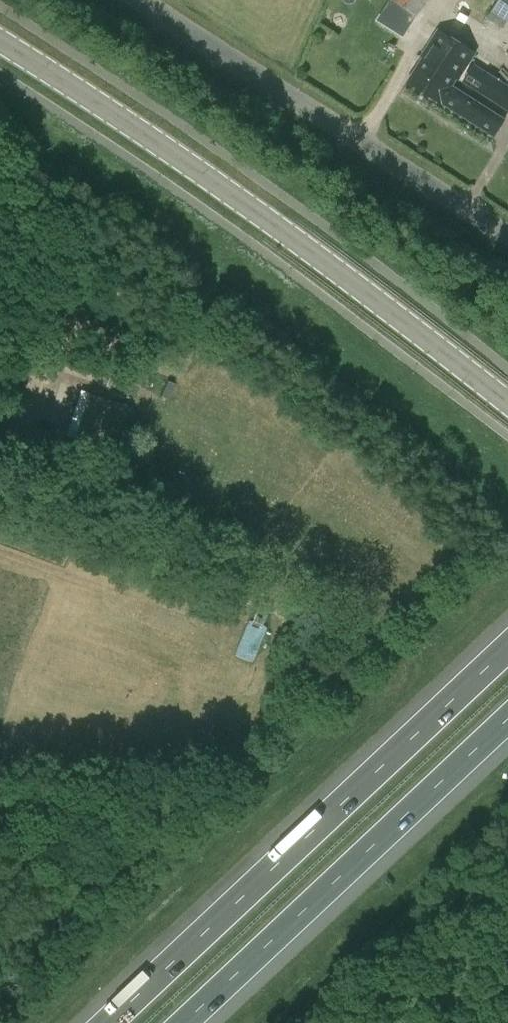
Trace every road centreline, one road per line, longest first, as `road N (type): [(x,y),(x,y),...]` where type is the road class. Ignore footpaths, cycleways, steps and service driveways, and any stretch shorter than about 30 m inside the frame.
road 1 (tertiary): [(0,41),(263,216),(507,403)]
road 2 (motorway): [(507,645),(110,1022)]
road 3 (motorway): [(177,1022),(507,711)]
road 4 (unclassified): [(507,236),(139,0)]

